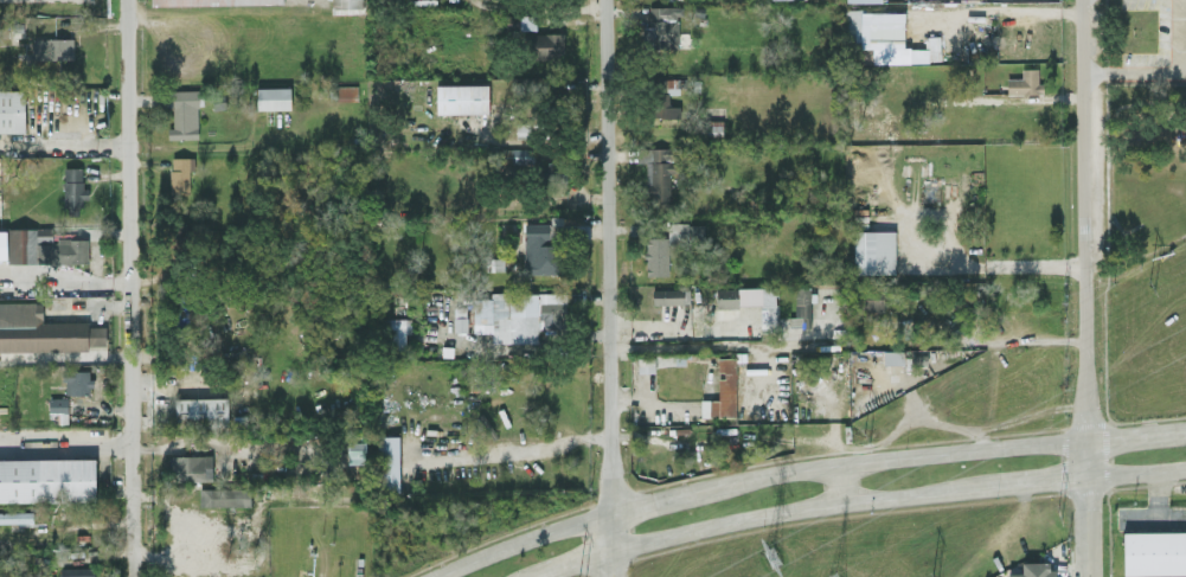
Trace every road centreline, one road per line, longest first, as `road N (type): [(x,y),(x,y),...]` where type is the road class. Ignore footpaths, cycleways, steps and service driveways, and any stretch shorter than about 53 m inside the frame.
road 1 (secondary): [(535,576),(755,515),(1185,467)]
road 2 (residential): [(127,0),(130,571)]
road 3 (residential): [(1090,340),(608,347)]
road 4 (residential): [(1085,0),(1090,438)]
road 5 (secondary): [(1090,438),(836,463),(711,486)]
road 6 (residential): [(604,0),(608,347)]
road 7 (secondary): [(613,508),(431,576)]
road 8 (residential): [(608,347),(613,508)]
road 9 (residential): [(1090,438),(1091,576)]

